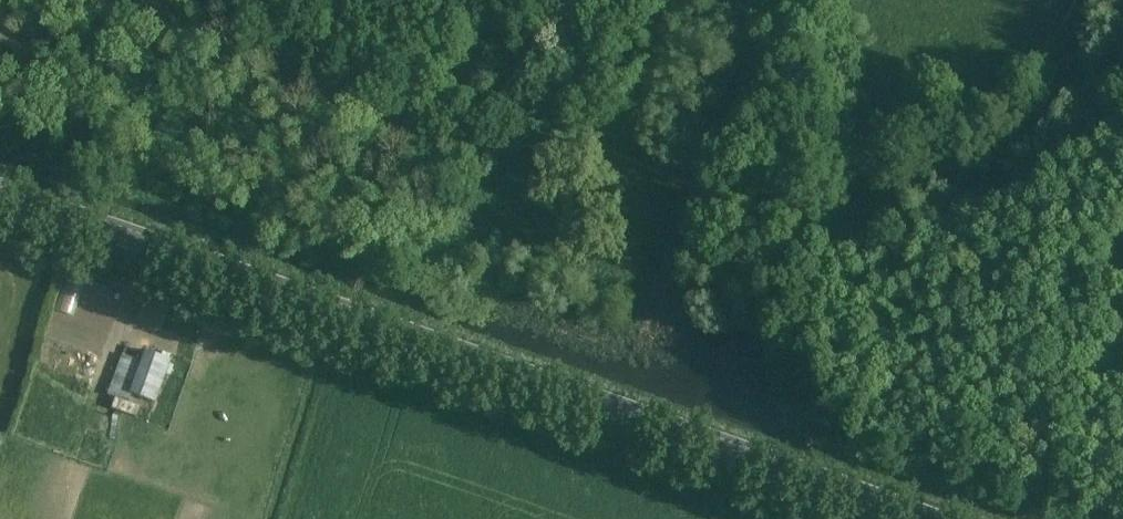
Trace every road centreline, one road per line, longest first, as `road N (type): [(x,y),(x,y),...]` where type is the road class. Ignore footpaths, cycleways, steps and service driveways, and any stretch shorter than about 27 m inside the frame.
road 1 (tertiary): [(930,518),(0,191)]
road 2 (track): [(678,180),(834,231),(870,232),(1043,50),(1073,0)]
road 3 (track): [(678,180),(579,140),(470,144),(339,103),(296,79),(249,0)]

